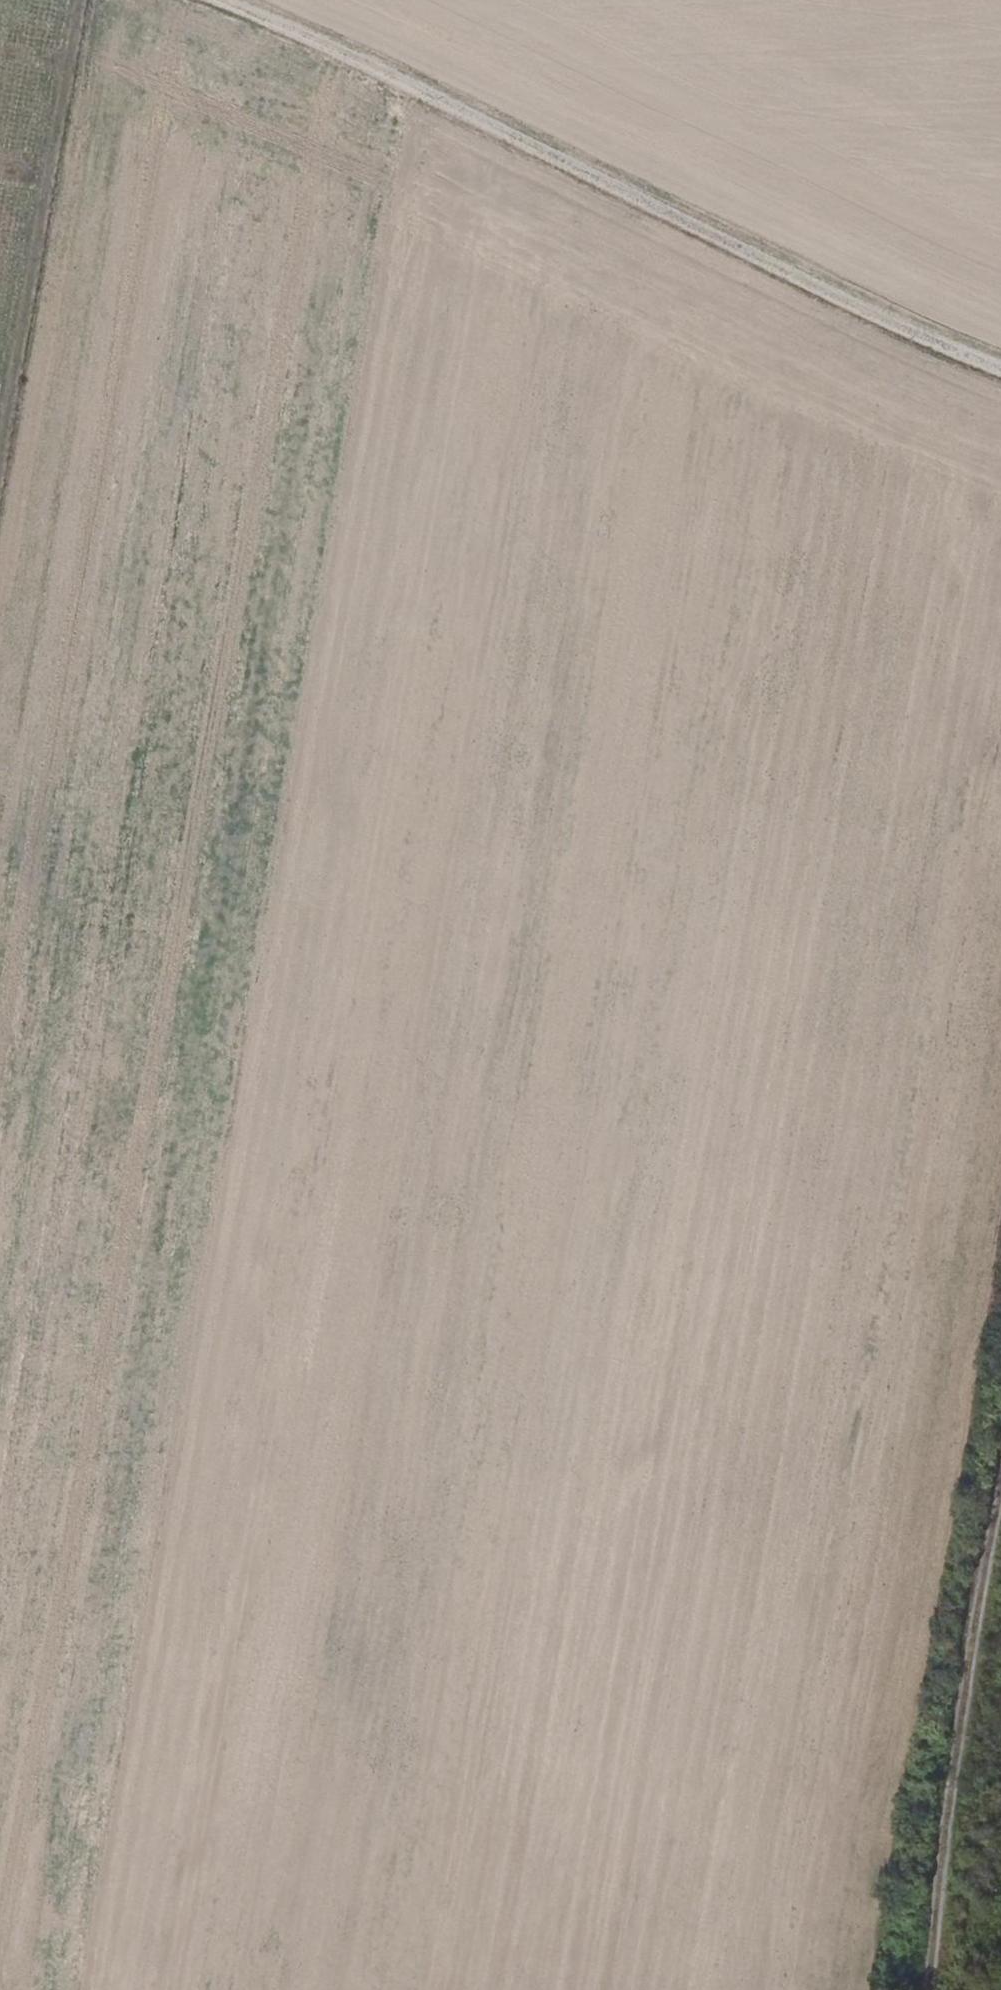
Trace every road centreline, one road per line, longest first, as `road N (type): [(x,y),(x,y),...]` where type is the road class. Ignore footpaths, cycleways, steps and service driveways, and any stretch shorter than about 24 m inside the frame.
road 1 (track): [(231,0),(1000,376)]
road 2 (track): [(931,1989),(950,1712),(1000,1451)]

